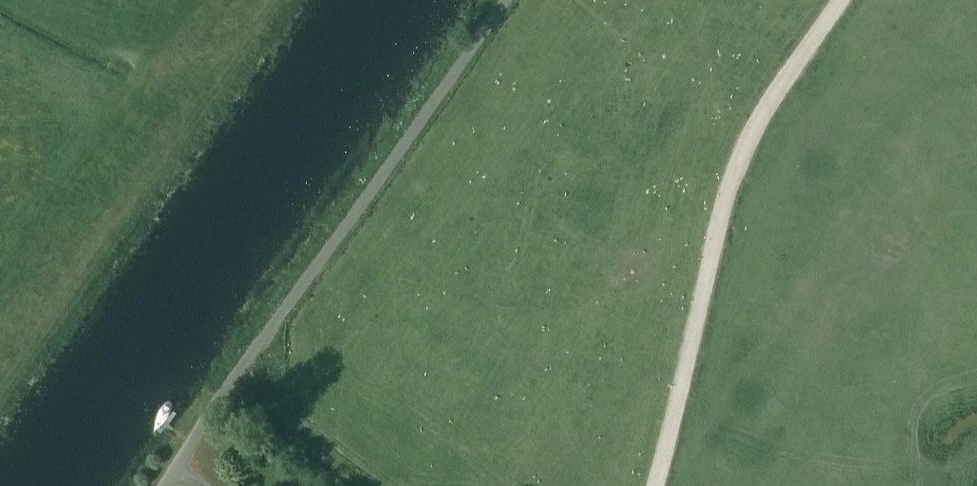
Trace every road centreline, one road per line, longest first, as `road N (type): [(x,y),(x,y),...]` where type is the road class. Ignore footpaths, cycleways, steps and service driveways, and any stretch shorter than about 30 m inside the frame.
road 1 (unclassified): [(508,0),(166,485)]

